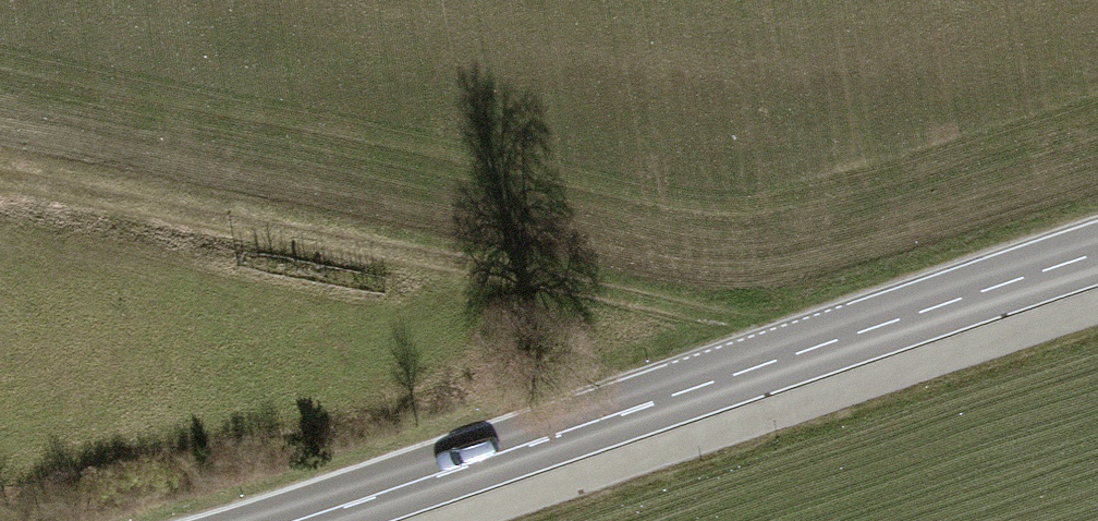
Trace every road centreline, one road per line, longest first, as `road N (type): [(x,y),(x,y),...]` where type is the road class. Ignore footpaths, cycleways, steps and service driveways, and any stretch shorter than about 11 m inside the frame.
road 1 (secondary): [(1097,254),(291,520)]
road 2 (track): [(0,182),(492,268),(795,355)]

